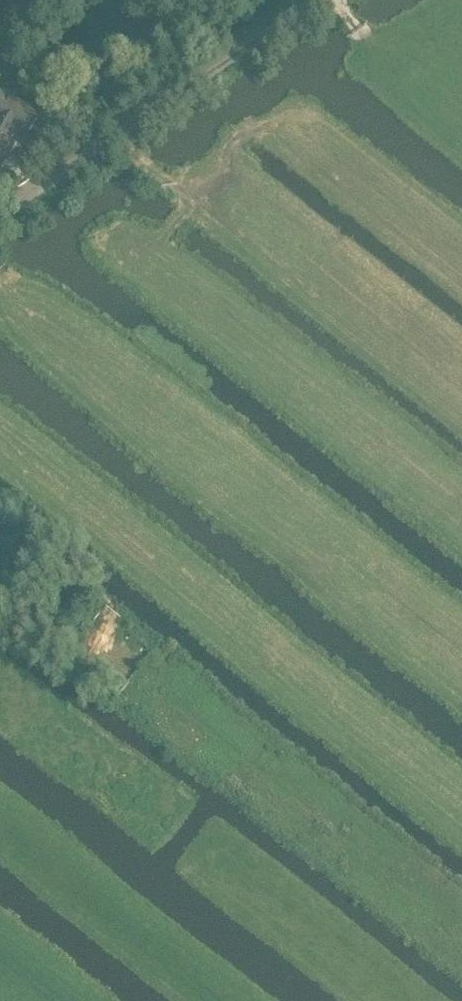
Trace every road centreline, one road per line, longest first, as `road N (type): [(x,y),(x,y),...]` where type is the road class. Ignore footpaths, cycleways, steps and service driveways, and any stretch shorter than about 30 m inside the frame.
road 1 (unclassified): [(0,217),(125,125),(321,0)]

